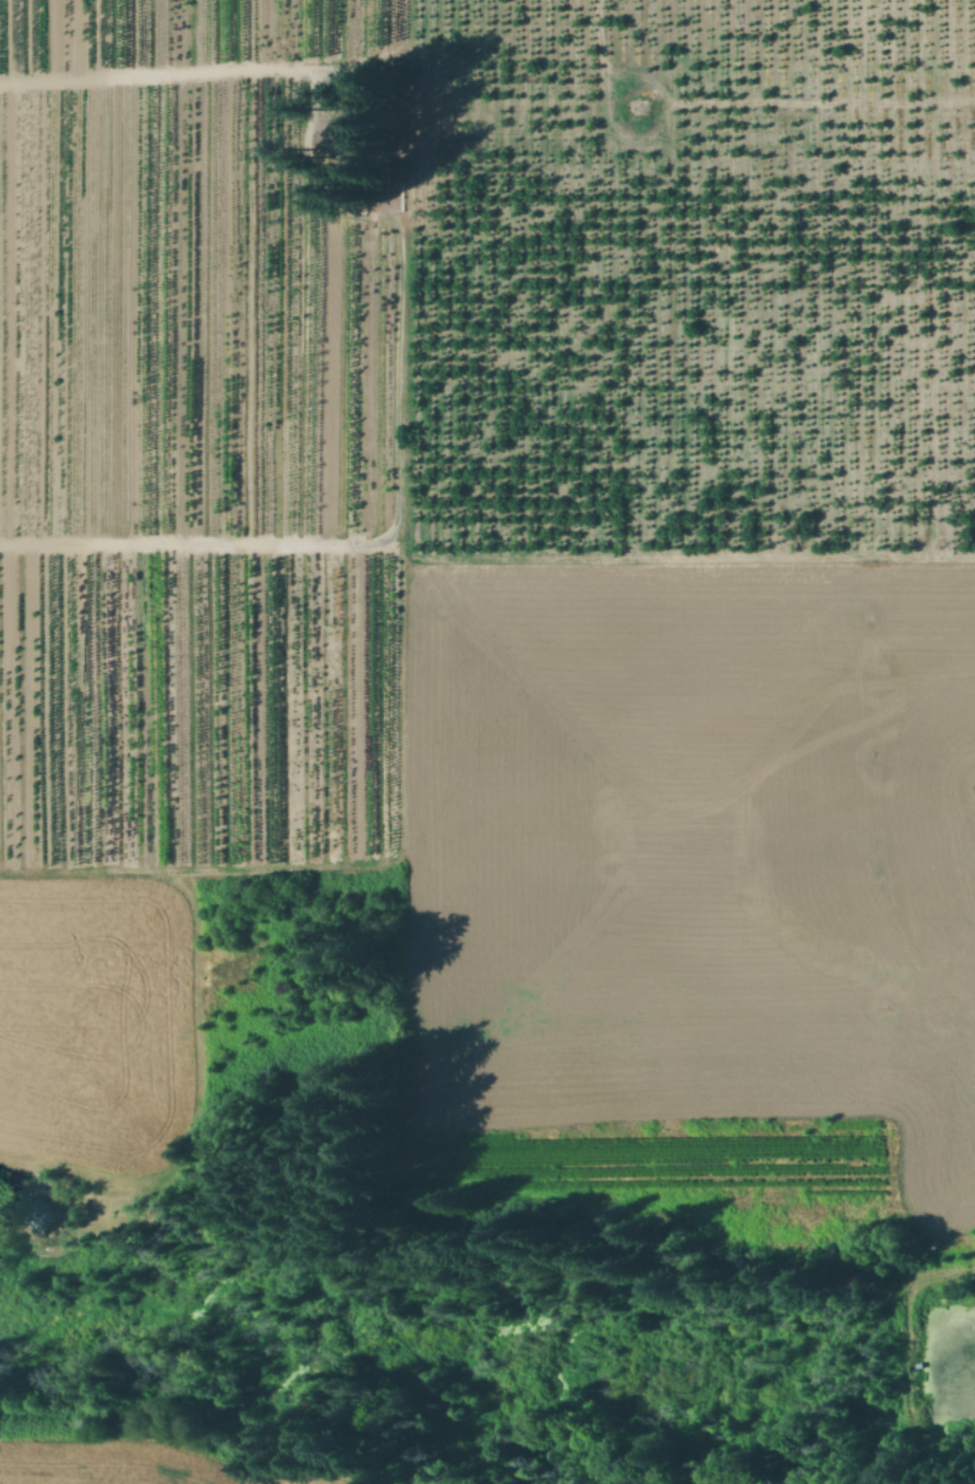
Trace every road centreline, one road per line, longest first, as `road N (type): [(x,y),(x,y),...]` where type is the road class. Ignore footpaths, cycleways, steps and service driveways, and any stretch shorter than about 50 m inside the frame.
road 1 (track): [(0,541),(371,540),(393,519),(395,453),(391,210),(349,210),(337,200),(317,75),(280,68),(0,81)]

